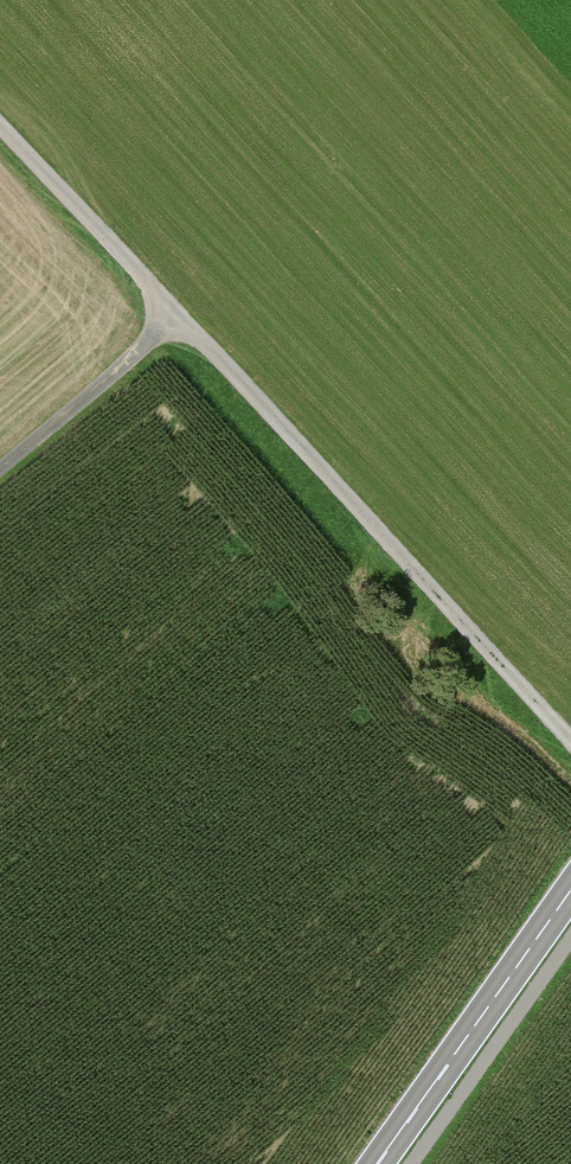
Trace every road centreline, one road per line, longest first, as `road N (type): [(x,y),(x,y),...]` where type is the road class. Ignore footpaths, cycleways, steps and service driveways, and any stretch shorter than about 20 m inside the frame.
road 1 (track): [(0,127),(570,741)]
road 2 (tertiary): [(379,1163),(570,891)]
road 3 (track): [(0,468),(178,316)]

